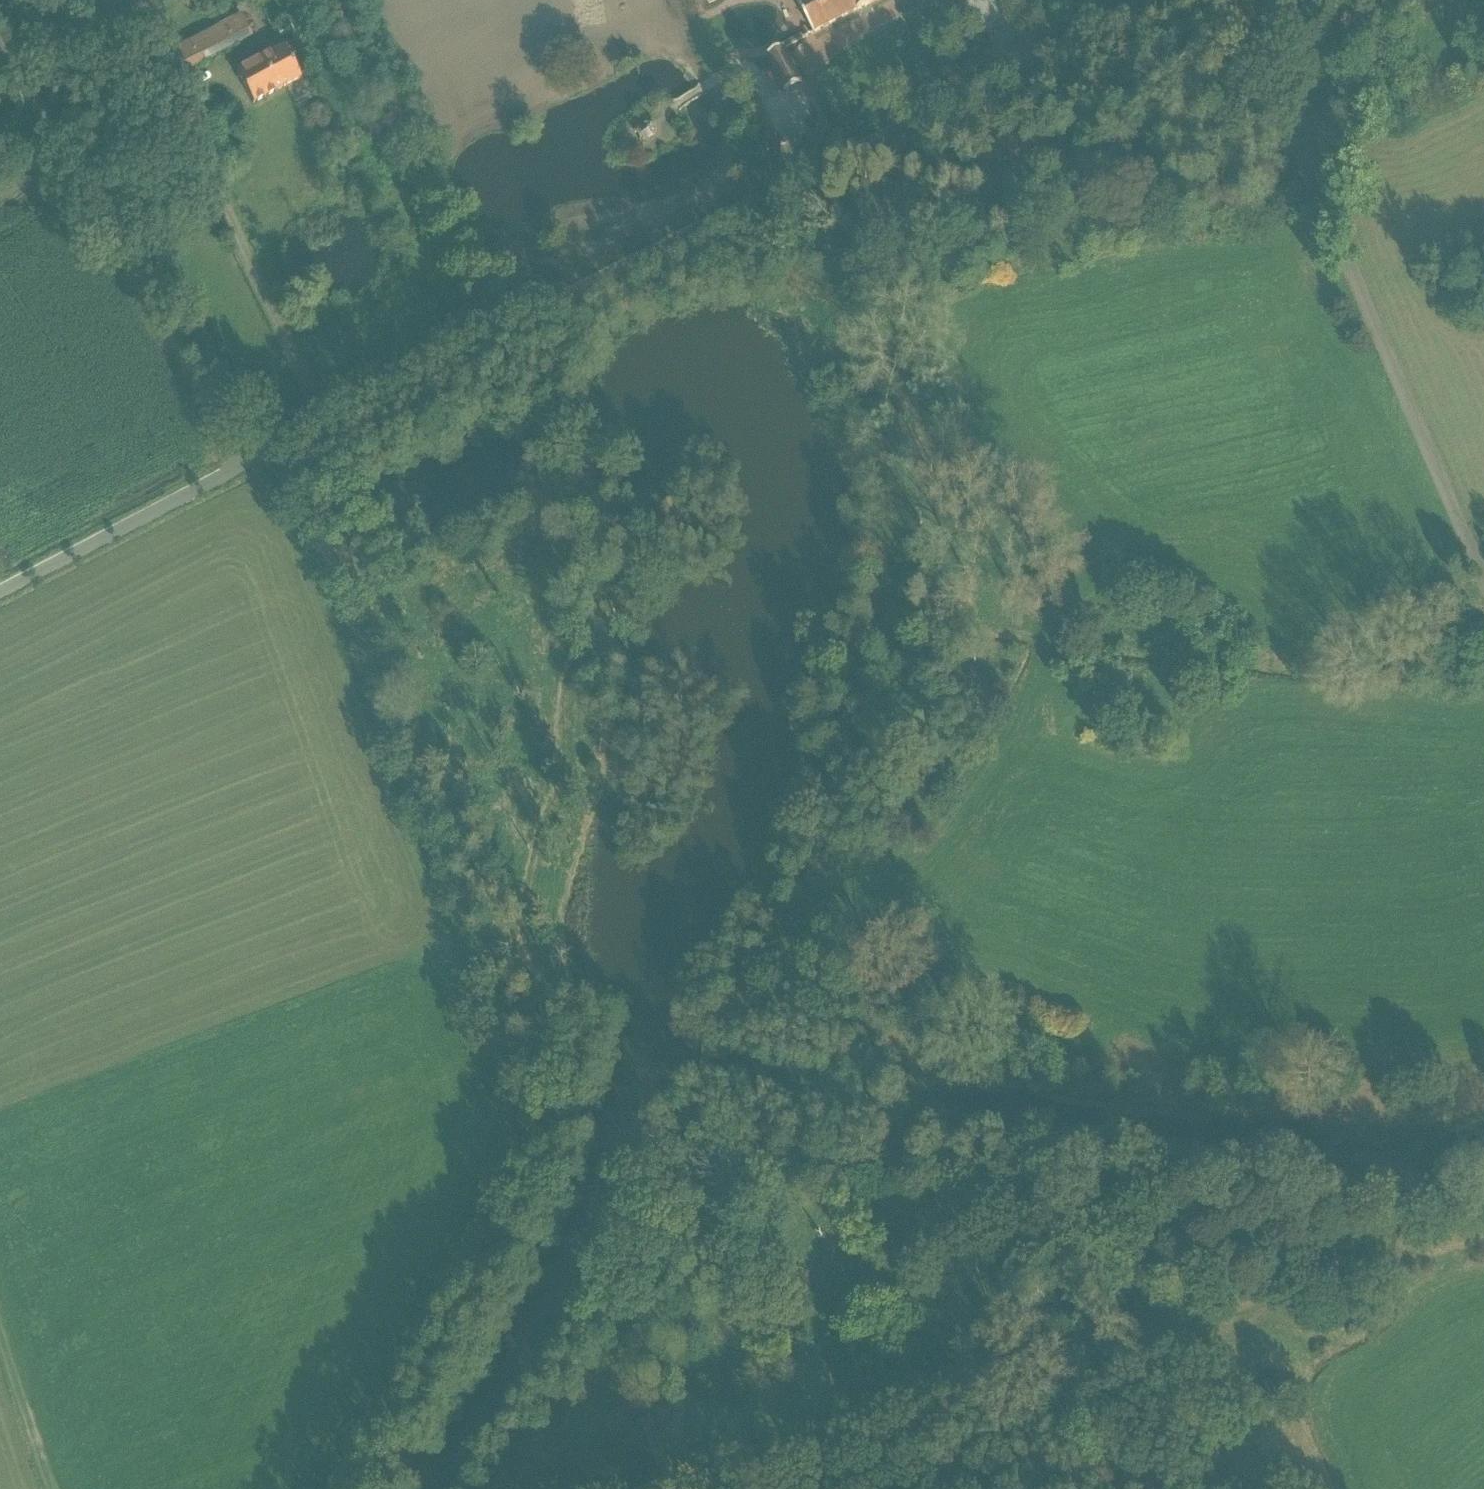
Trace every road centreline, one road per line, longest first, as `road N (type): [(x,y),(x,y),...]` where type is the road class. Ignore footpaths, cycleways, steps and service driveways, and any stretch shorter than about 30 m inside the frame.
road 1 (unclassified): [(0,591),(1144,0)]
road 2 (track): [(49,1488),(0,1338)]

